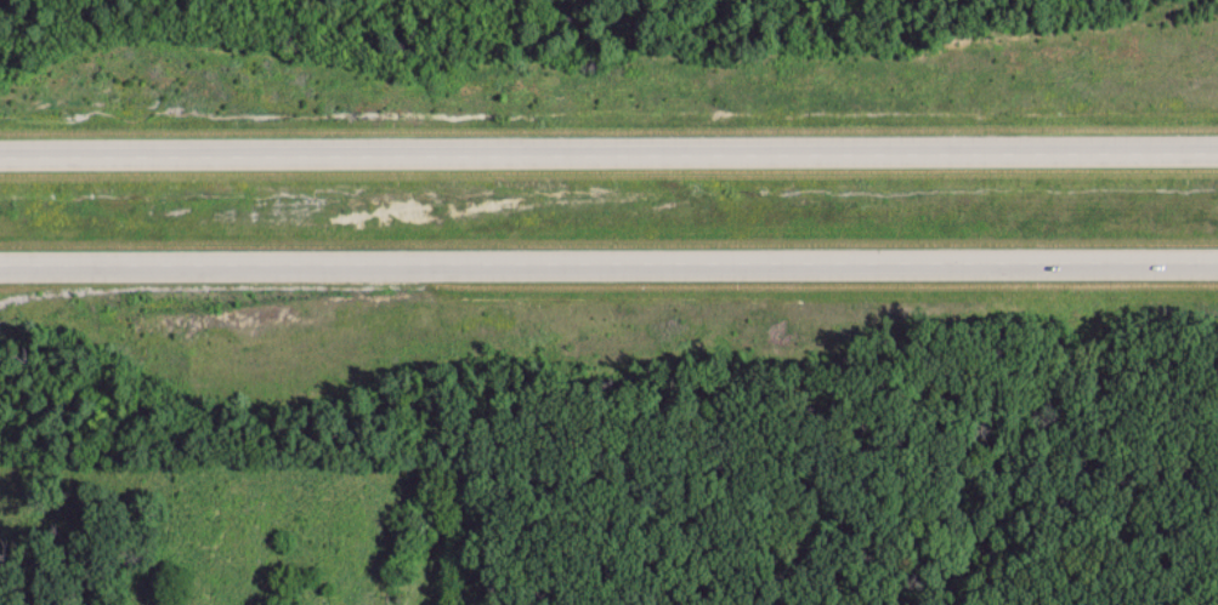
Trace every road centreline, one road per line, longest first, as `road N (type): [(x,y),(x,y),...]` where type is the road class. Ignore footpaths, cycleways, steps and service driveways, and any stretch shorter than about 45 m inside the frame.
road 1 (trunk): [(1217,148),(0,157)]
road 2 (trunk): [(0,263),(1217,261)]

